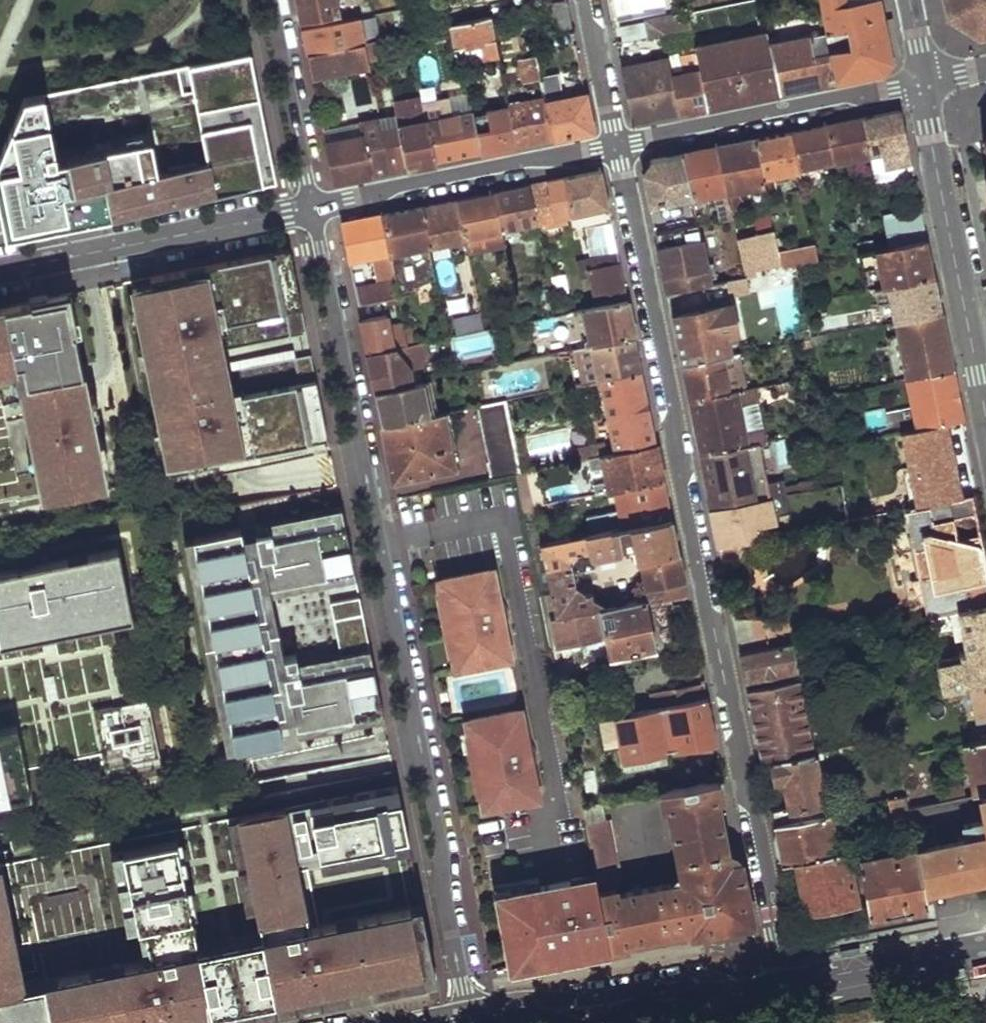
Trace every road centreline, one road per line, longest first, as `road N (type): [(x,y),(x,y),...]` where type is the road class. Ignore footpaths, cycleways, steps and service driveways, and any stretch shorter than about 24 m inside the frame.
road 1 (residential): [(616,144),(787,985)]
road 2 (residential): [(471,1015),(312,206)]
road 3 (residential): [(0,270),(312,206)]
road 4 (residential): [(312,206),(616,144)]
road 5 (residential): [(616,144),(916,83)]
road 6 (residential): [(916,83),(968,345)]
road 7 (residential): [(721,999),(628,992),(511,1007)]
road 8 (residential): [(312,206),(271,0)]
road 9 (primary): [(985,946),(787,985)]
road 10 (residential): [(587,0),(616,144)]

